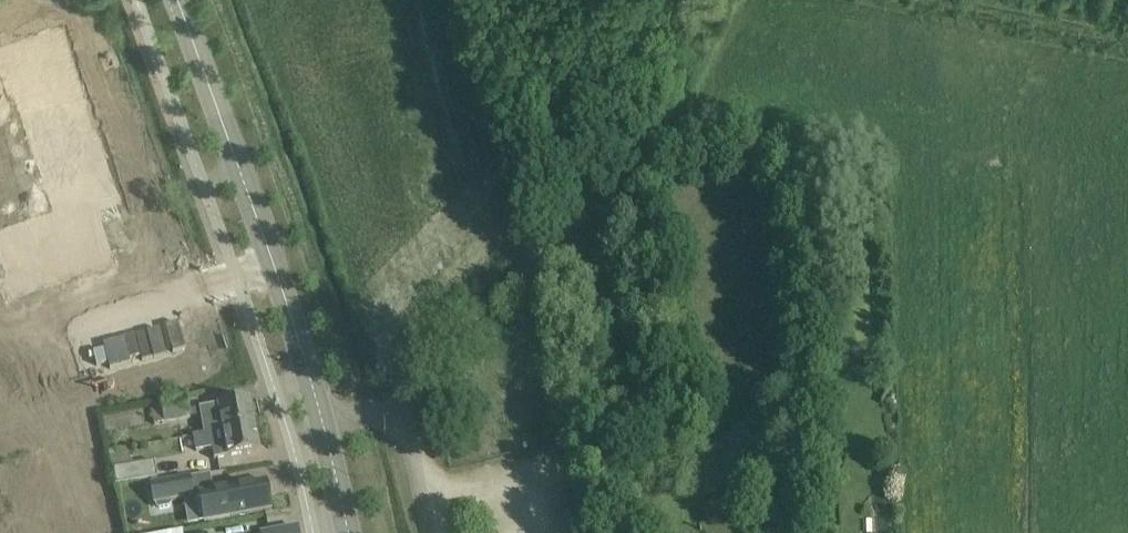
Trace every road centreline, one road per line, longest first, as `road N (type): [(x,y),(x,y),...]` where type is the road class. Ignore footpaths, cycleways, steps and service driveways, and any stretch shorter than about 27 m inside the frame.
road 1 (residential): [(399,407),(426,393),(514,283),(643,150),(705,0)]
road 2 (secondary): [(323,428),(299,333),(175,0)]
road 3 (residential): [(425,532),(399,407)]

